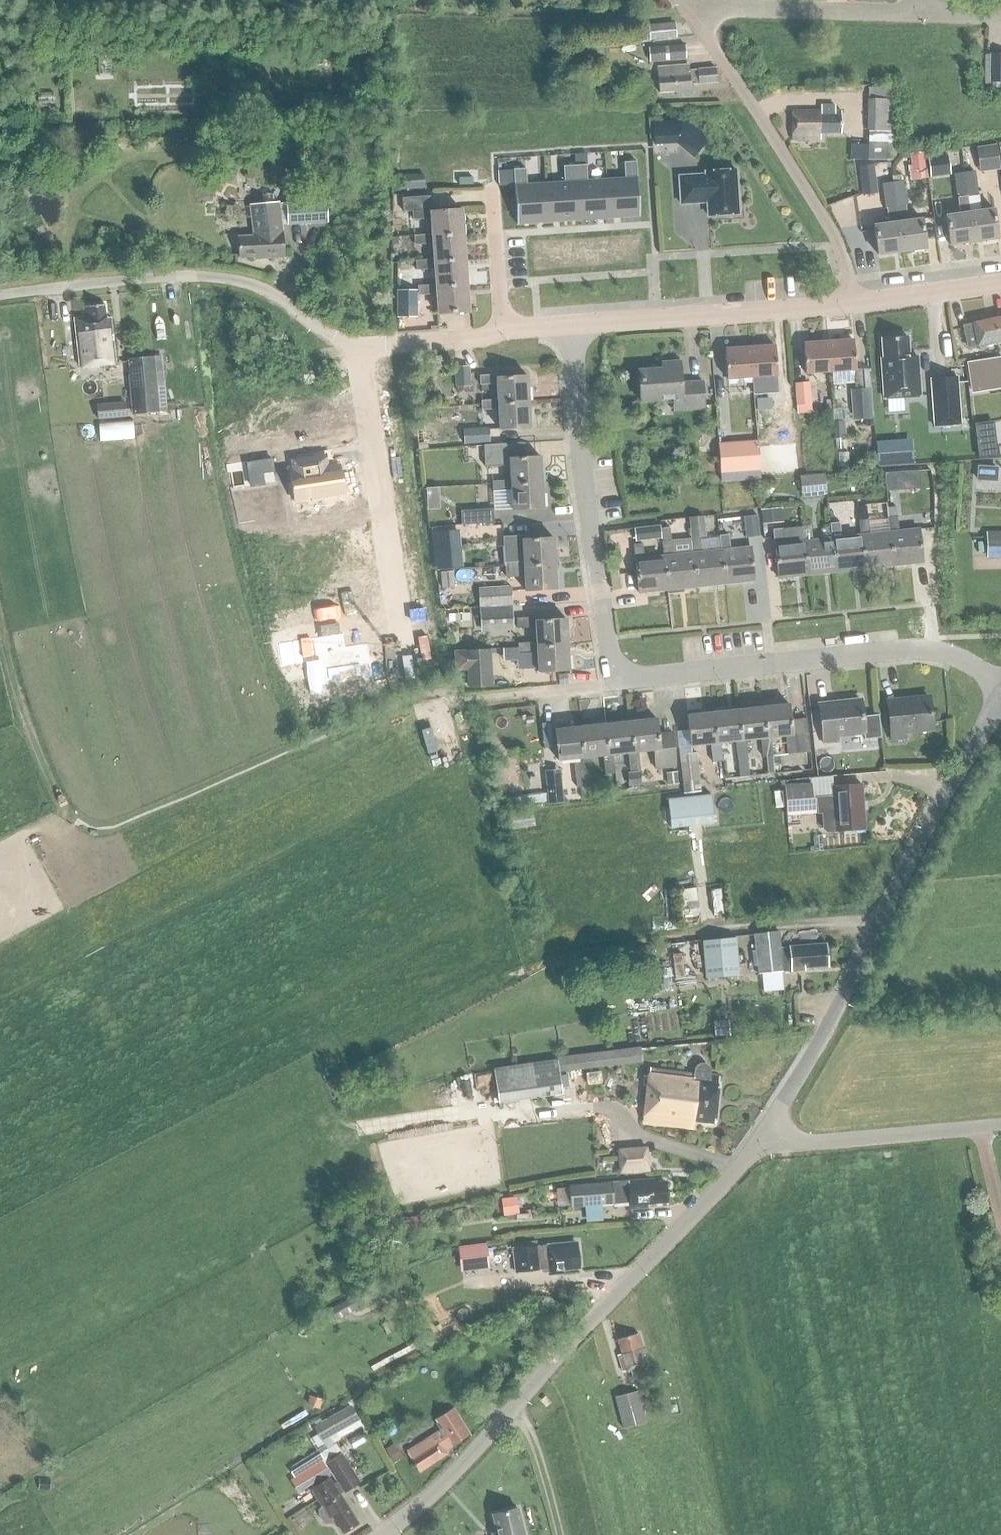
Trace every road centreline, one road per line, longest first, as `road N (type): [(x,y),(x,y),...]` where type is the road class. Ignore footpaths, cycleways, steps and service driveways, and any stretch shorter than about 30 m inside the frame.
road 1 (residential): [(1000,693),(974,668),(934,650),(638,678),(616,666),(606,648),(570,325)]
road 2 (track): [(0,627),(26,729),(59,803),(79,824),(105,831),(412,698),(441,693),(466,702)]
road 3 (residential): [(377,1534),(452,1473),(707,1203),(762,1133)]
road 4 (residential): [(501,331),(342,340),(275,292),(203,275),(0,296)]
road 5 (residential): [(762,1133),(801,1072),(906,860),(1000,705)]
road 6 (residential): [(851,303),(846,264),(694,20)]
road 7 (residential): [(851,303),(570,325)]
road 8 (unclassified): [(762,1133),(793,1143),(1000,1125)]
road 9 (residential): [(927,11),(724,6),(694,20)]
road 10 (residential): [(1000,283),(851,303)]
road 11 (residential): [(501,331),(491,189)]
road 12 (track): [(507,1413),(542,1462),(560,1534)]

